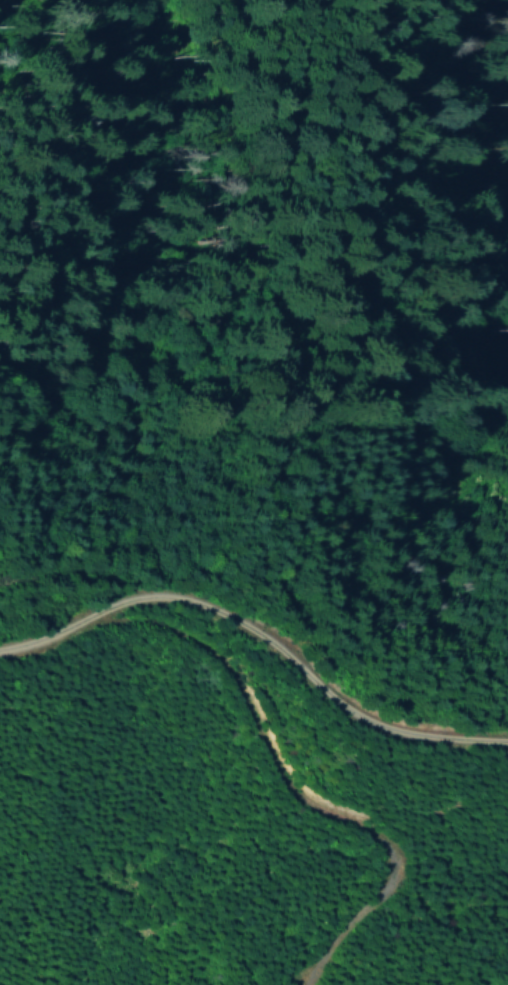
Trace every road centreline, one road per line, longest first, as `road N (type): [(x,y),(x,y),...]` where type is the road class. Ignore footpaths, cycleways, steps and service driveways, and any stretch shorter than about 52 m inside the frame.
road 1 (track): [(92,617),(156,627),(208,649),(238,682),(281,788),(356,827),(381,855),(369,897),(323,940),(308,984)]
road 2 (track): [(507,743),(366,726),(221,620),(175,602),(131,602),(0,647)]

